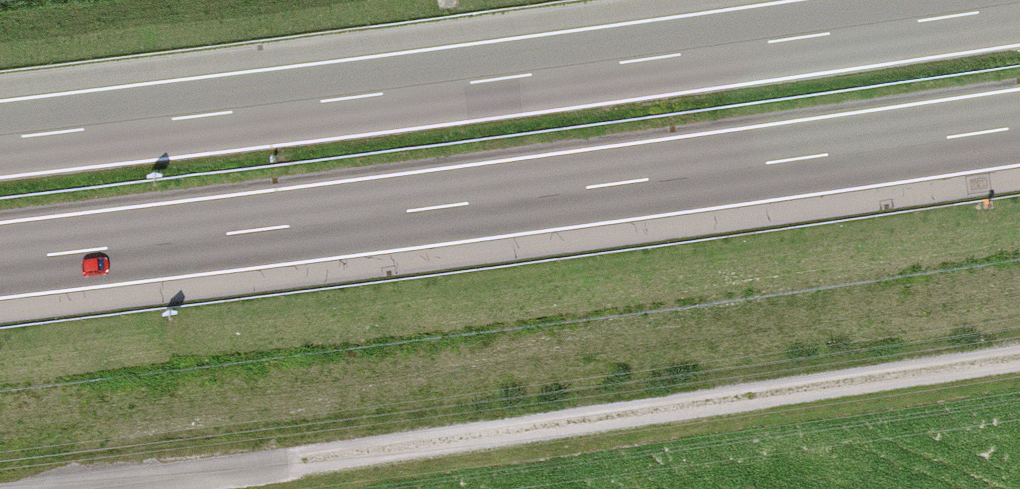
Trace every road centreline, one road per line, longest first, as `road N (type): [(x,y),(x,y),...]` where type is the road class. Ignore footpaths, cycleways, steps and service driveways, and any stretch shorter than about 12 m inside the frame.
road 1 (motorway): [(1019,5),(0,138)]
road 2 (motorway): [(0,259),(1019,127)]
road 3 (track): [(1019,349),(86,488)]

